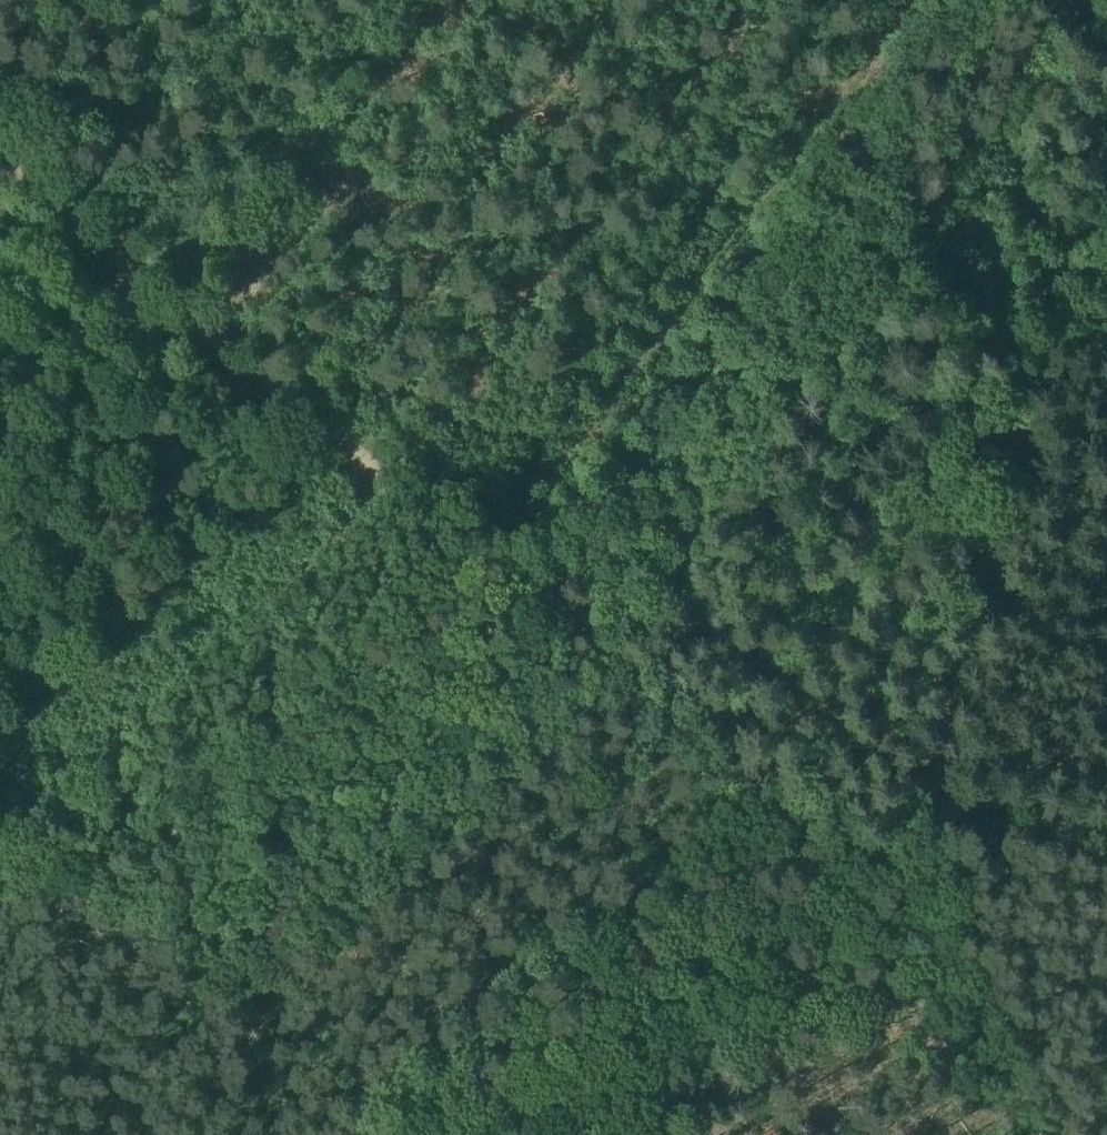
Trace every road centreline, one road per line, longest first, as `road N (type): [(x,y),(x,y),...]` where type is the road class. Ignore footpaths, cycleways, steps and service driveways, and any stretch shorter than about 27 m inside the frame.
road 1 (track): [(0,149),(80,229),(876,868)]
road 2 (track): [(1106,112),(927,766),(876,868)]
road 3 (track): [(400,486),(0,848)]
road 4 (track): [(562,1134),(858,854)]
road 5 (track): [(876,868),(902,895),(1040,1134)]
road 6 (track): [(0,120),(84,0)]

